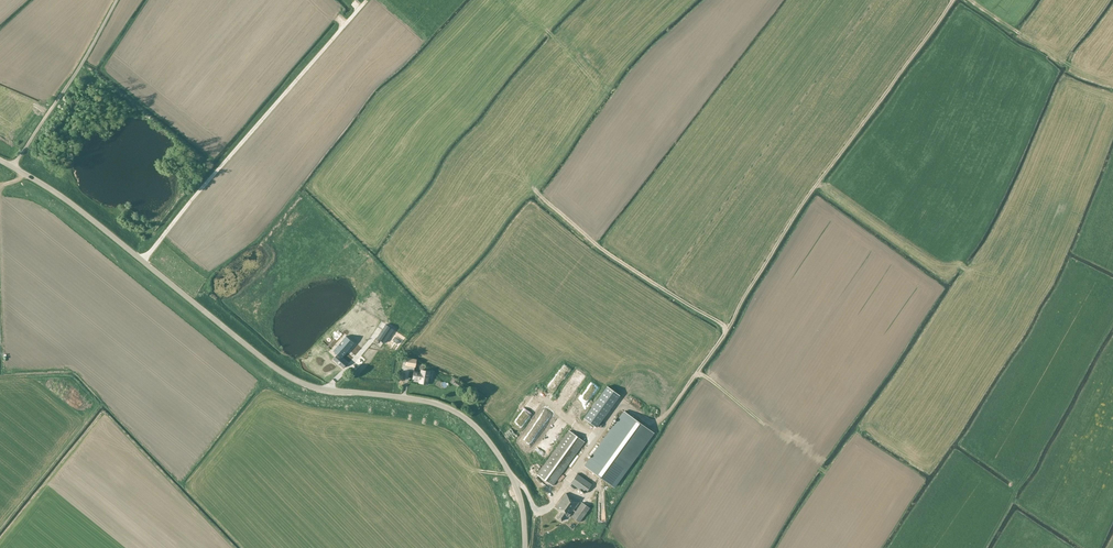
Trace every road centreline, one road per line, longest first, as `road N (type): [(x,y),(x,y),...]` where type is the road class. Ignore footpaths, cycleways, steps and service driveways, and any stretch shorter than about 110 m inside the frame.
road 1 (tertiary): [(525,547),(513,481),(466,419),(424,401),(294,379),(68,201),(13,167)]
road 2 (track): [(367,1),(142,260)]
road 3 (unclassified): [(13,167),(117,0)]

